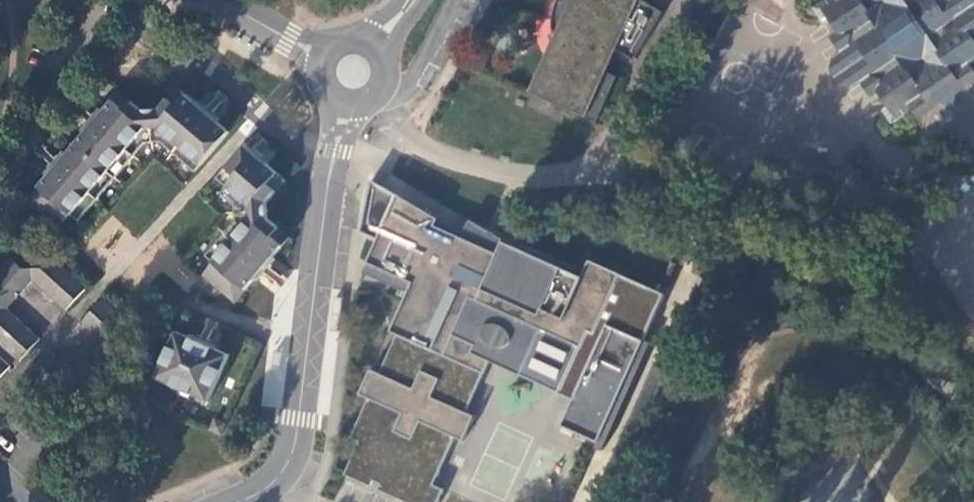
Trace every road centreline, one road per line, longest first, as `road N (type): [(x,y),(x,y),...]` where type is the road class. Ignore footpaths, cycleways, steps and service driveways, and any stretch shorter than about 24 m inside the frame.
road 1 (unclassified): [(238,501),(265,486),(296,427),(334,153),(349,109)]
road 2 (residential): [(0,402),(116,274)]

